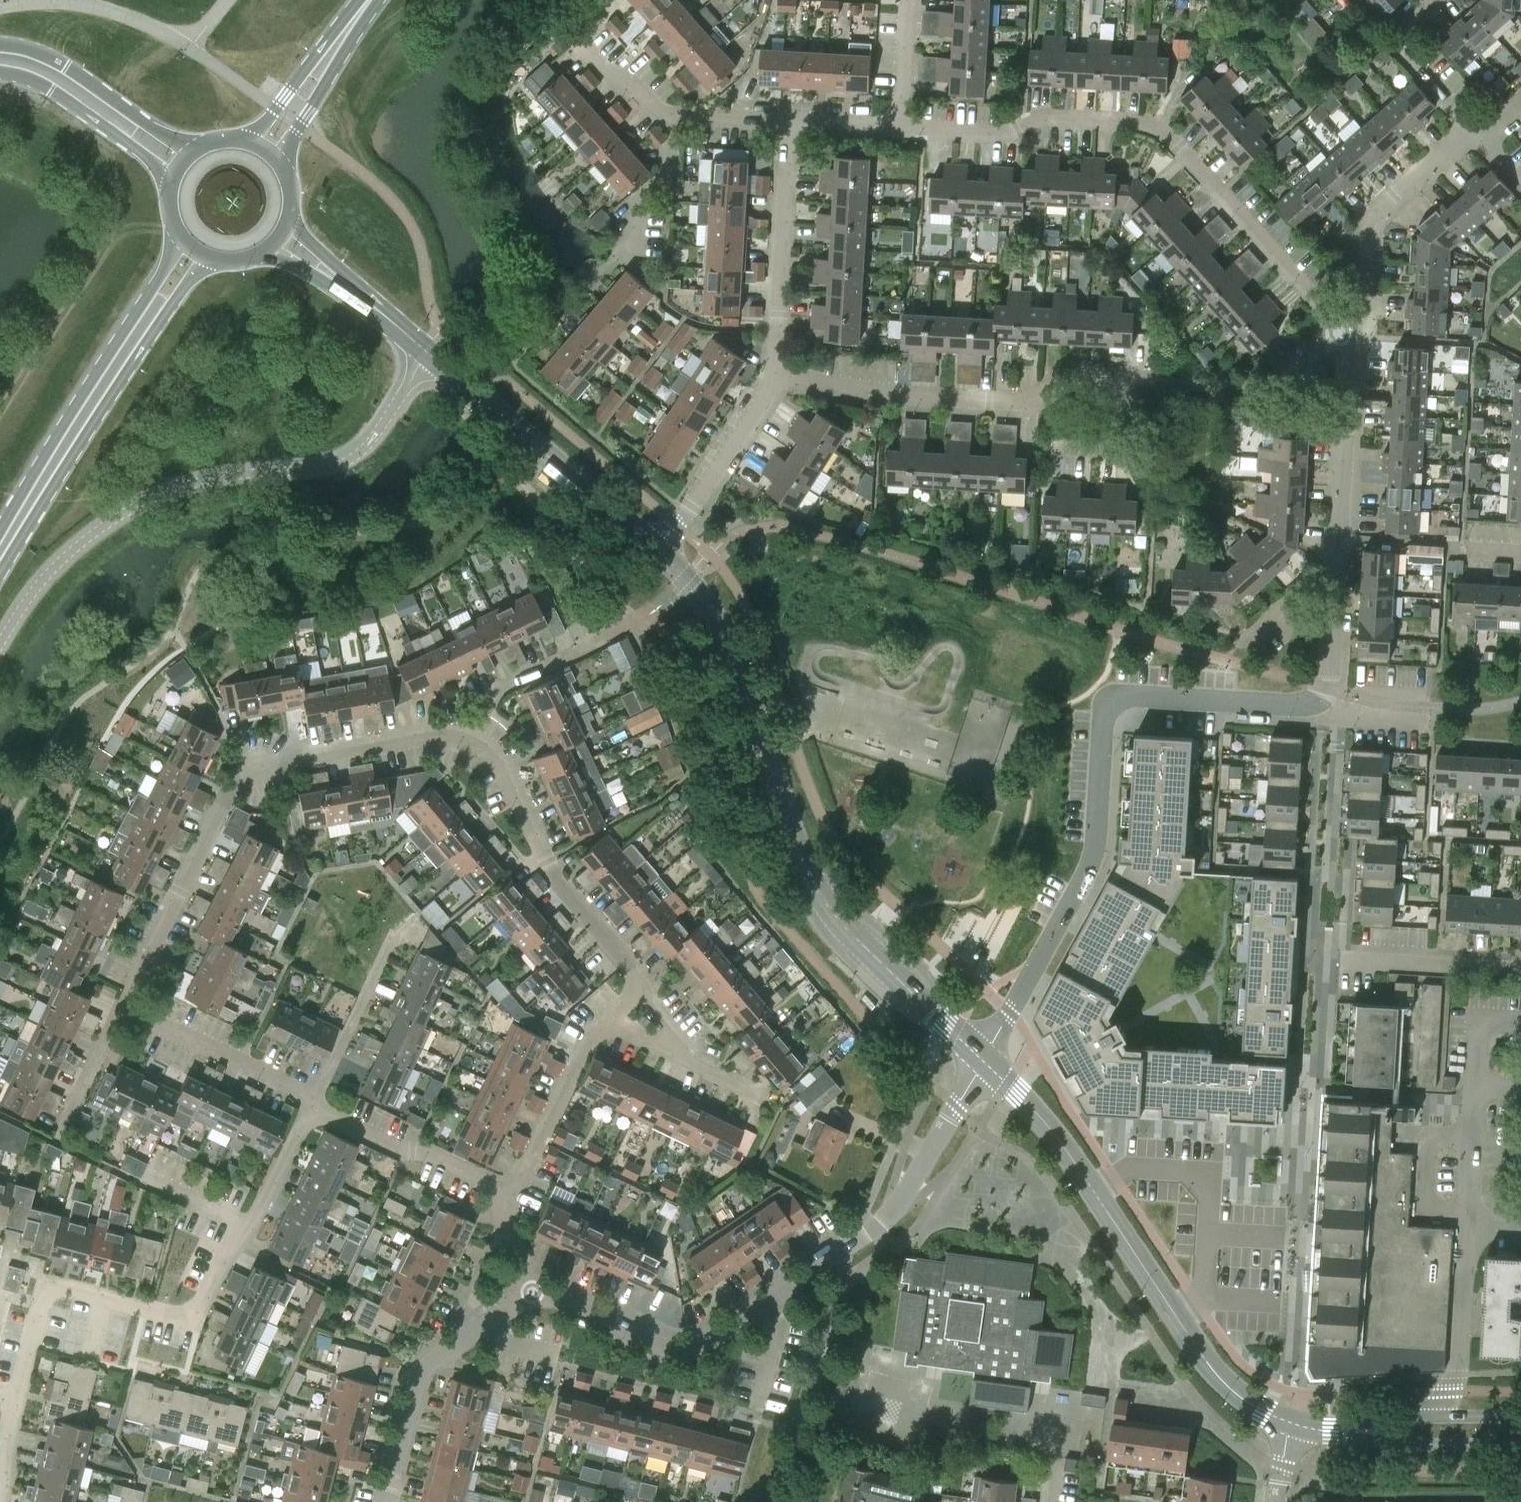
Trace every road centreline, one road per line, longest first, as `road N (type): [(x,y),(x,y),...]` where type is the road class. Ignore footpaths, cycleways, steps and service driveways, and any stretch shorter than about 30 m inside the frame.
road 1 (tertiary): [(984,1061),(816,892),(735,659),(689,575),(657,540)]
road 2 (residential): [(984,1061),(1093,858),(1107,712),(1135,697),(1306,706),(1329,690)]
road 3 (residential): [(533,1294),(577,1305),(662,1346),(700,1345),(891,1214),(984,1061)]
road 4 (residential): [(902,131),(998,134),(1044,116),(1158,128),(1342,332)]
road 5 (unclassified): [(0,644),(39,584),(110,521),(215,477),(343,464),(370,443),(417,371)]
road 6 (residential): [(10,1403),(35,1308),(48,1294),(147,1313),(194,1311),(313,1104)]
road 7 (residential): [(122,1006),(250,769),(435,737),(470,740)]
road 8 (tertiary): [(1292,1423),(1236,1394),(1212,1366),(1052,1132),(984,1061)]
road 9 (residential): [(781,379),(990,402),(1019,401),(1092,377),(1144,380)]
road 10 (residential): [(1329,690),(1349,361),(1342,332)]
road 11 (tertiary): [(179,236),(8,538)]
road 12 (tertiary): [(8,538),(197,254)]
road 13 (residential): [(470,740),(498,764),(553,882),(635,978),(638,994)]
road 14 (tertiary): [(657,540),(425,349)]
road 15 (residential): [(386,1501),(417,1377),(437,1354),(533,1294)]
road 16 (residential): [(1342,332),(1362,314),(1365,224),(1393,193),(1473,135)]
road 17 (residential): [(781,379),(790,122)]
road 18 (primary): [(197,150),(47,56),(0,47)]
road 19 (residential): [(519,1188),(429,1151),(405,1151),(313,1104)]
road 20 (residential): [(313,1104),(122,1006)]
road 21 (primary): [(0,73),(50,89),(174,176)]
road 22 (residential): [(657,540),(781,379)]
road 23 (residential): [(1520,971),(1320,959)]
road 24 (tertiary): [(1520,1417),(1352,1422),(1331,1431)]
road 25 (tertiary): [(1331,1431),(1395,1444),(1520,1444)]
road 26 (residential): [(605,1021),(519,1188)]
road 27 (tertiary): [(425,349),(288,223)]
road 28 (residential): [(470,740),(492,698),(614,633)]
road 29 (tertiary): [(268,250),(425,349)]
road 30 (residential): [(313,1104),(392,938)]
road 31 (primary): [(265,151),(369,0)]
road 32 (residential): [(1473,135),(1399,49),(1396,36),(1427,0)]
road 33 (residential): [(622,254),(637,202),(669,169),(675,116)]
road 34 (residential): [(122,1006),(61,1129)]
road 35 (residential): [(902,131),(908,0)]
road 36 (residential): [(675,116),(582,43)]

